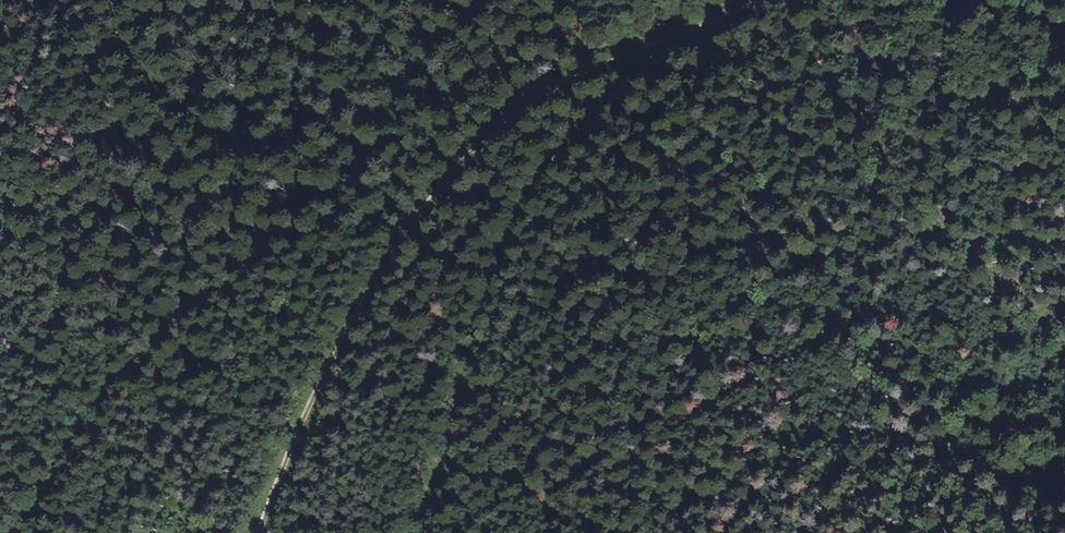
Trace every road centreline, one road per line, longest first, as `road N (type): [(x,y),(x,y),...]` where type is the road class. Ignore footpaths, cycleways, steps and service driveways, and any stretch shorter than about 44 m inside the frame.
road 1 (track): [(672,39),(557,53),(453,93),(393,133),(107,387),(16,532)]
road 2 (track): [(261,532),(311,400),(411,215),(498,121),(659,44)]
road 3 (track): [(659,44),(564,158),(480,317),(474,382),(421,532)]

